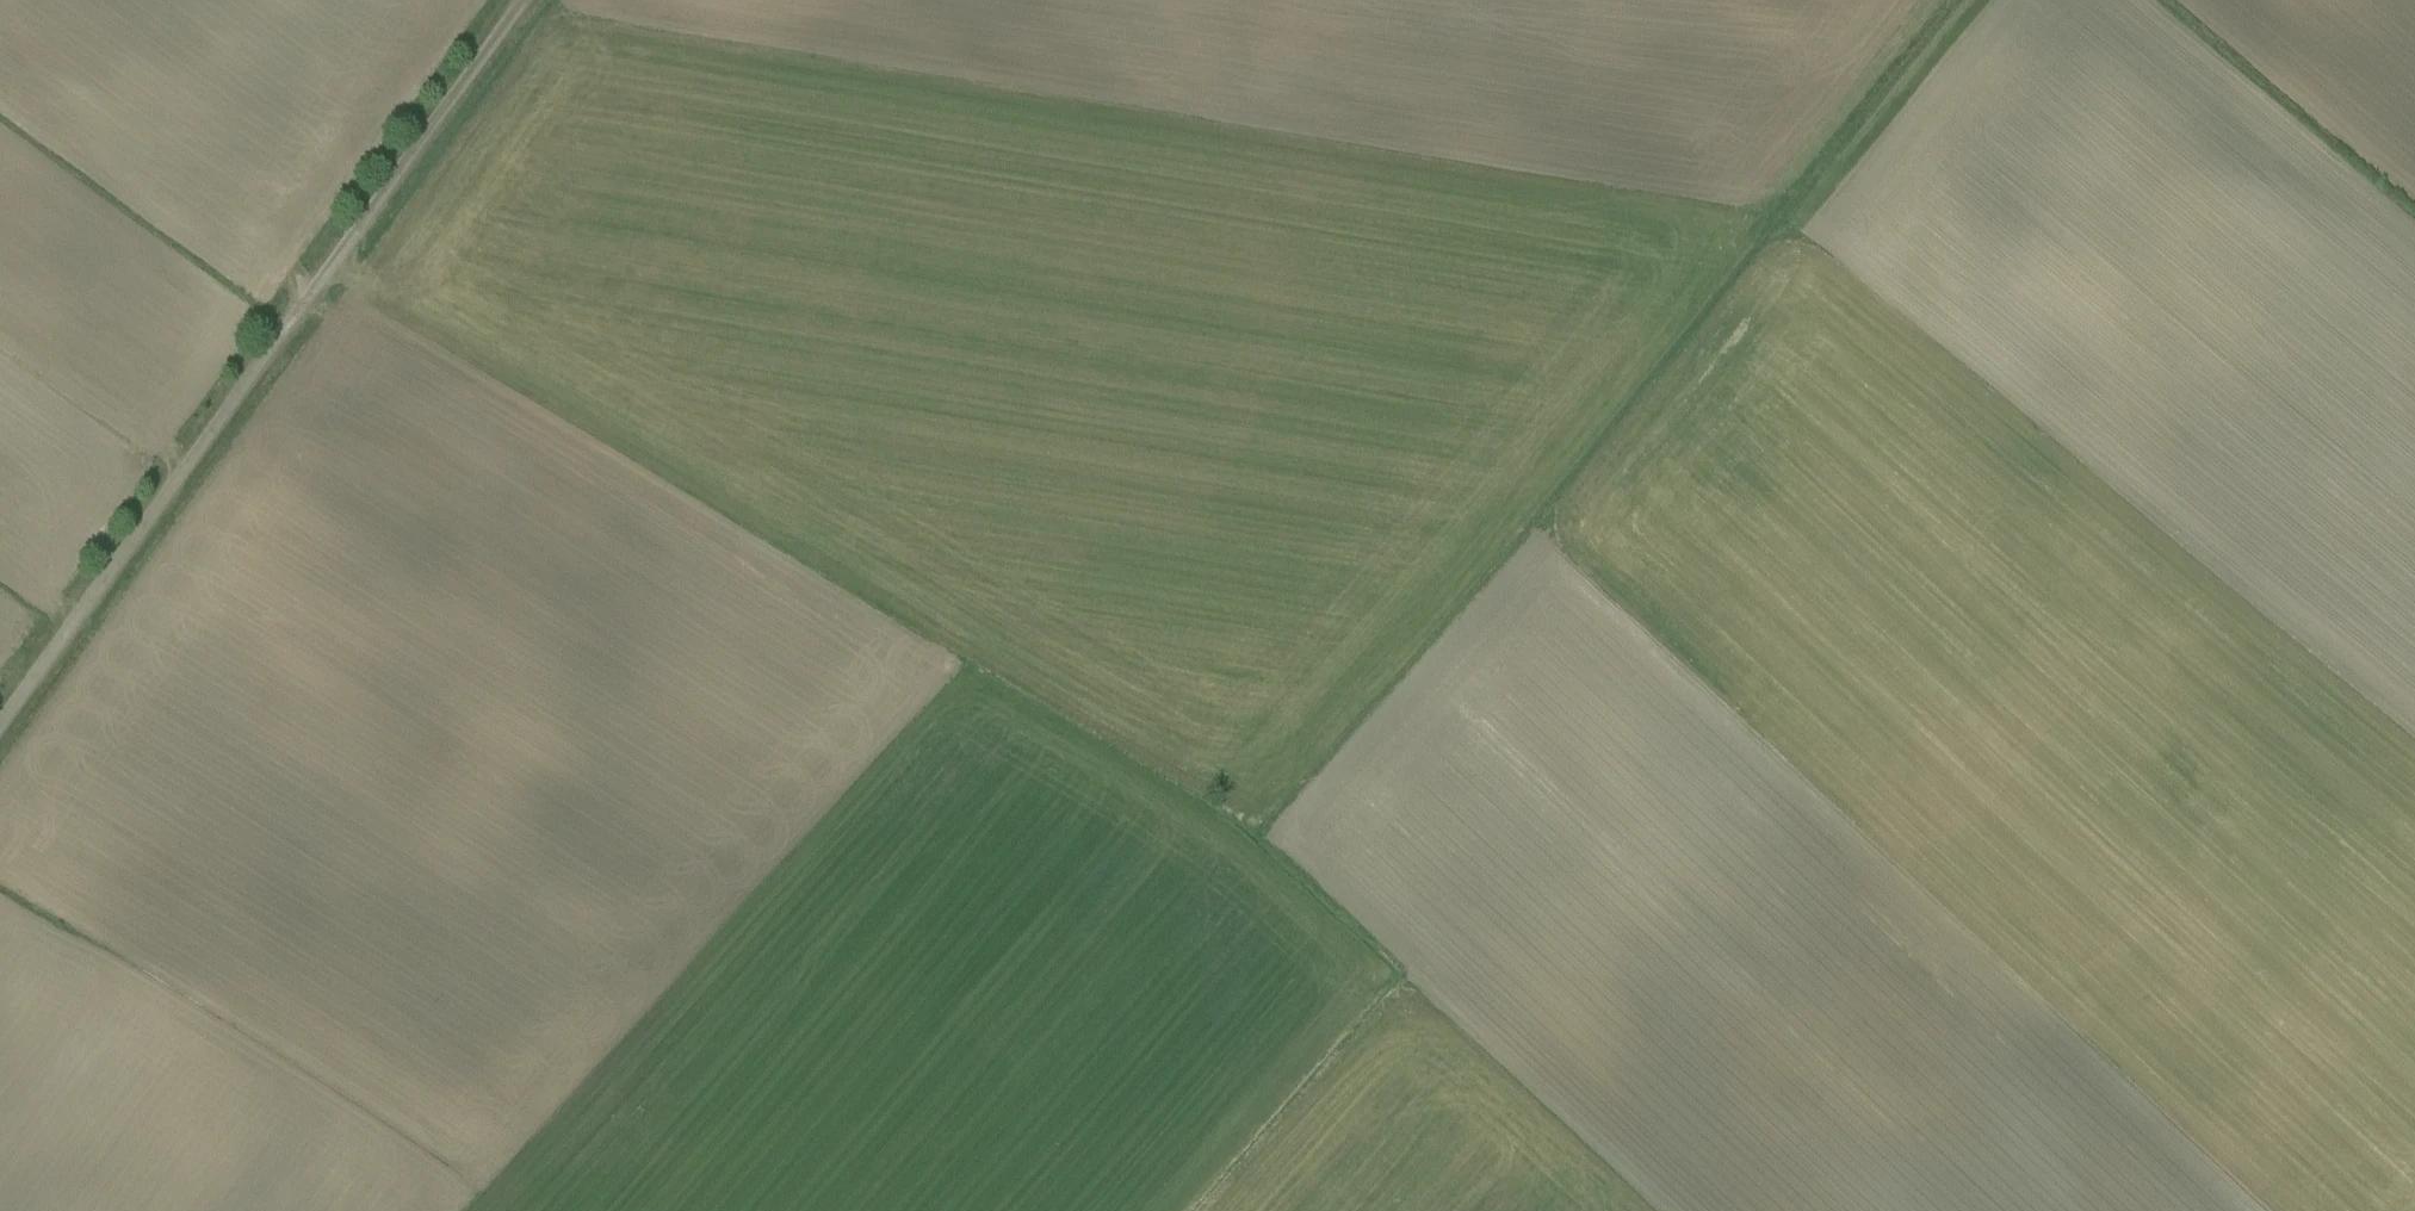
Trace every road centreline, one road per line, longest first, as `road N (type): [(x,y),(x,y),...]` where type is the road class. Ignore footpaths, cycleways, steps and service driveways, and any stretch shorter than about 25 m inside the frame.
road 1 (unclassified): [(0,722),(517,0)]

